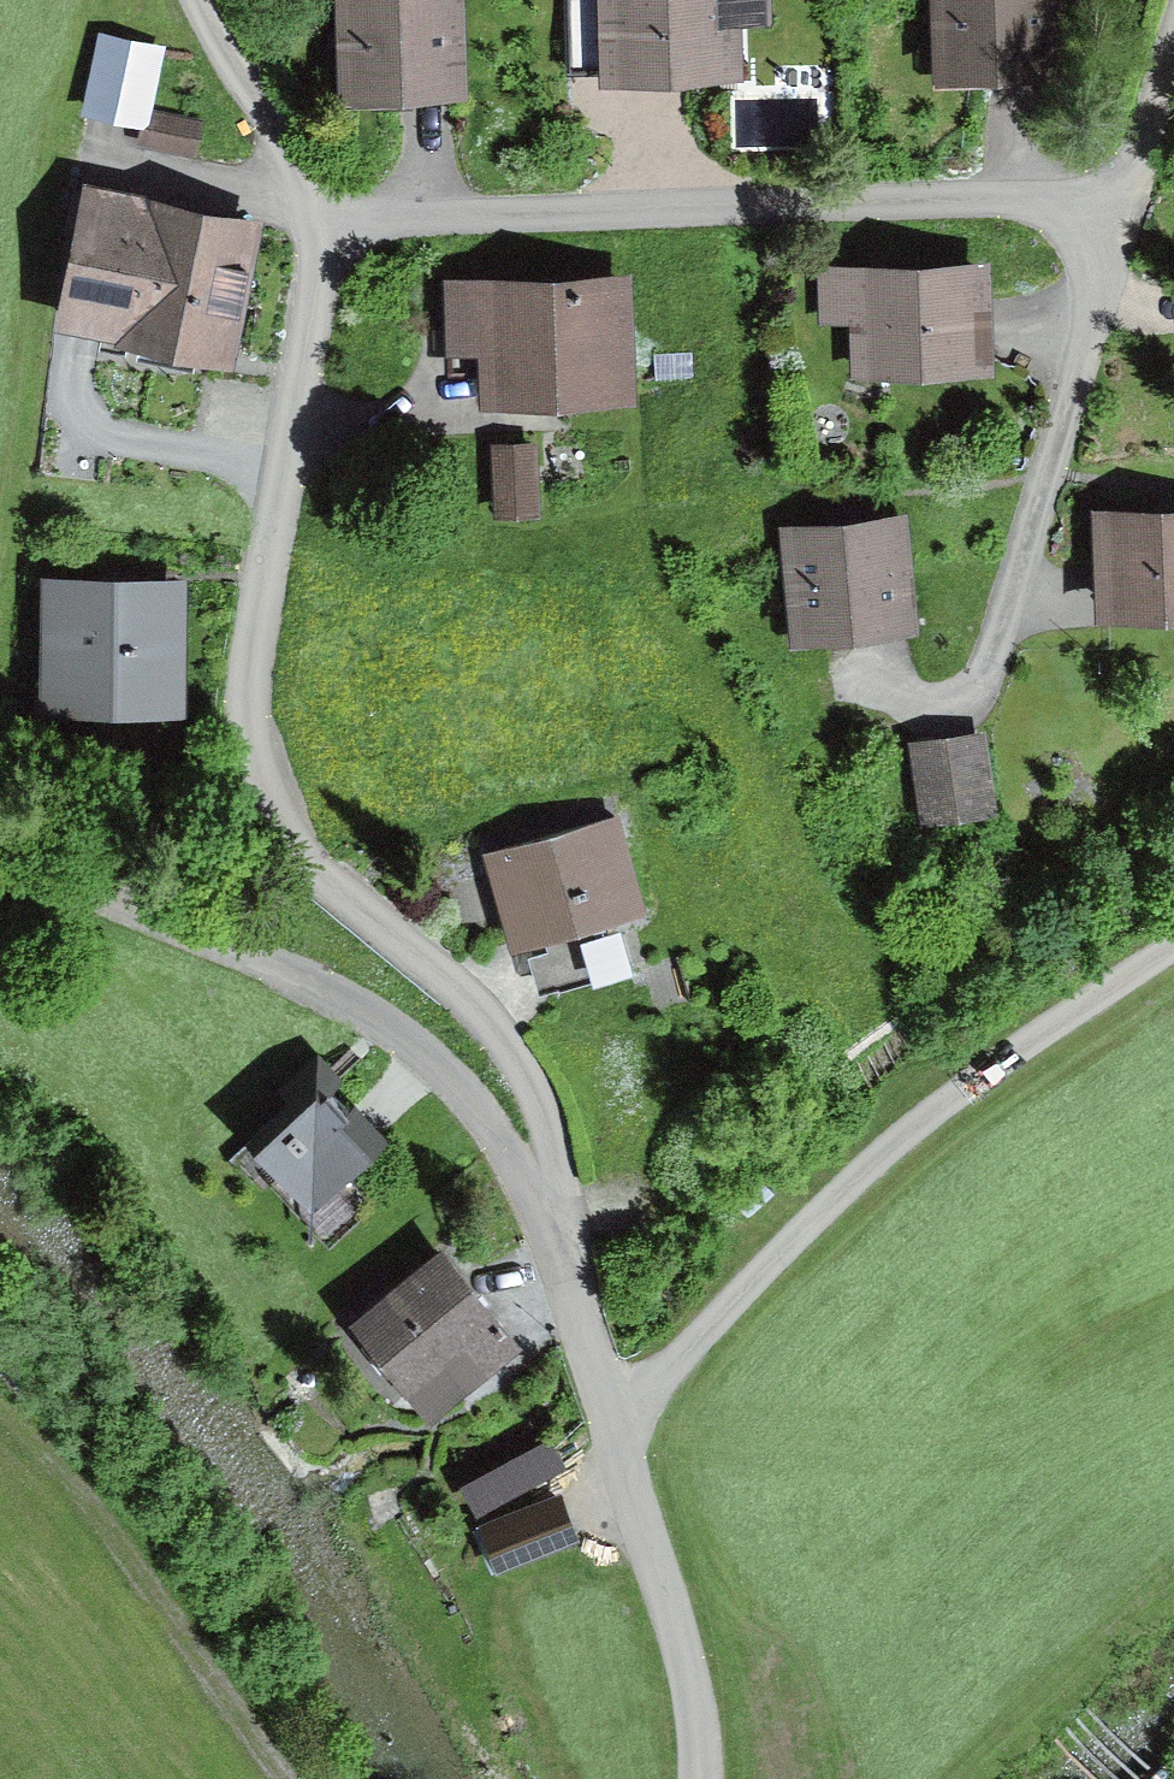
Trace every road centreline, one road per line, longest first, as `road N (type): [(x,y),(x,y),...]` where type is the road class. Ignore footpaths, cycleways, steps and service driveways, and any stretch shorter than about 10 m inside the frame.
road 1 (residential): [(552,1240),(557,1184),(531,1085),(452,982),(326,879),(285,833),(257,778),(250,681),(318,261),(314,219)]
road 2 (residential): [(1139,196),(314,219)]
road 3 (unclassified): [(1173,960),(946,1107),(860,1175),(612,1425)]
road 4 (unclassified): [(0,858),(305,983),(418,1050),(500,1136),(552,1240)]
road 5 (residential): [(1139,196),(968,696),(877,679)]
road 6 (track): [(279,1778),(15,1399),(0,1389)]
road 7 (unclassified): [(612,1425),(690,1674),(698,1778)]
road 8 (residential): [(314,219),(196,0)]
road 9 (unclassified): [(552,1240),(612,1425)]

